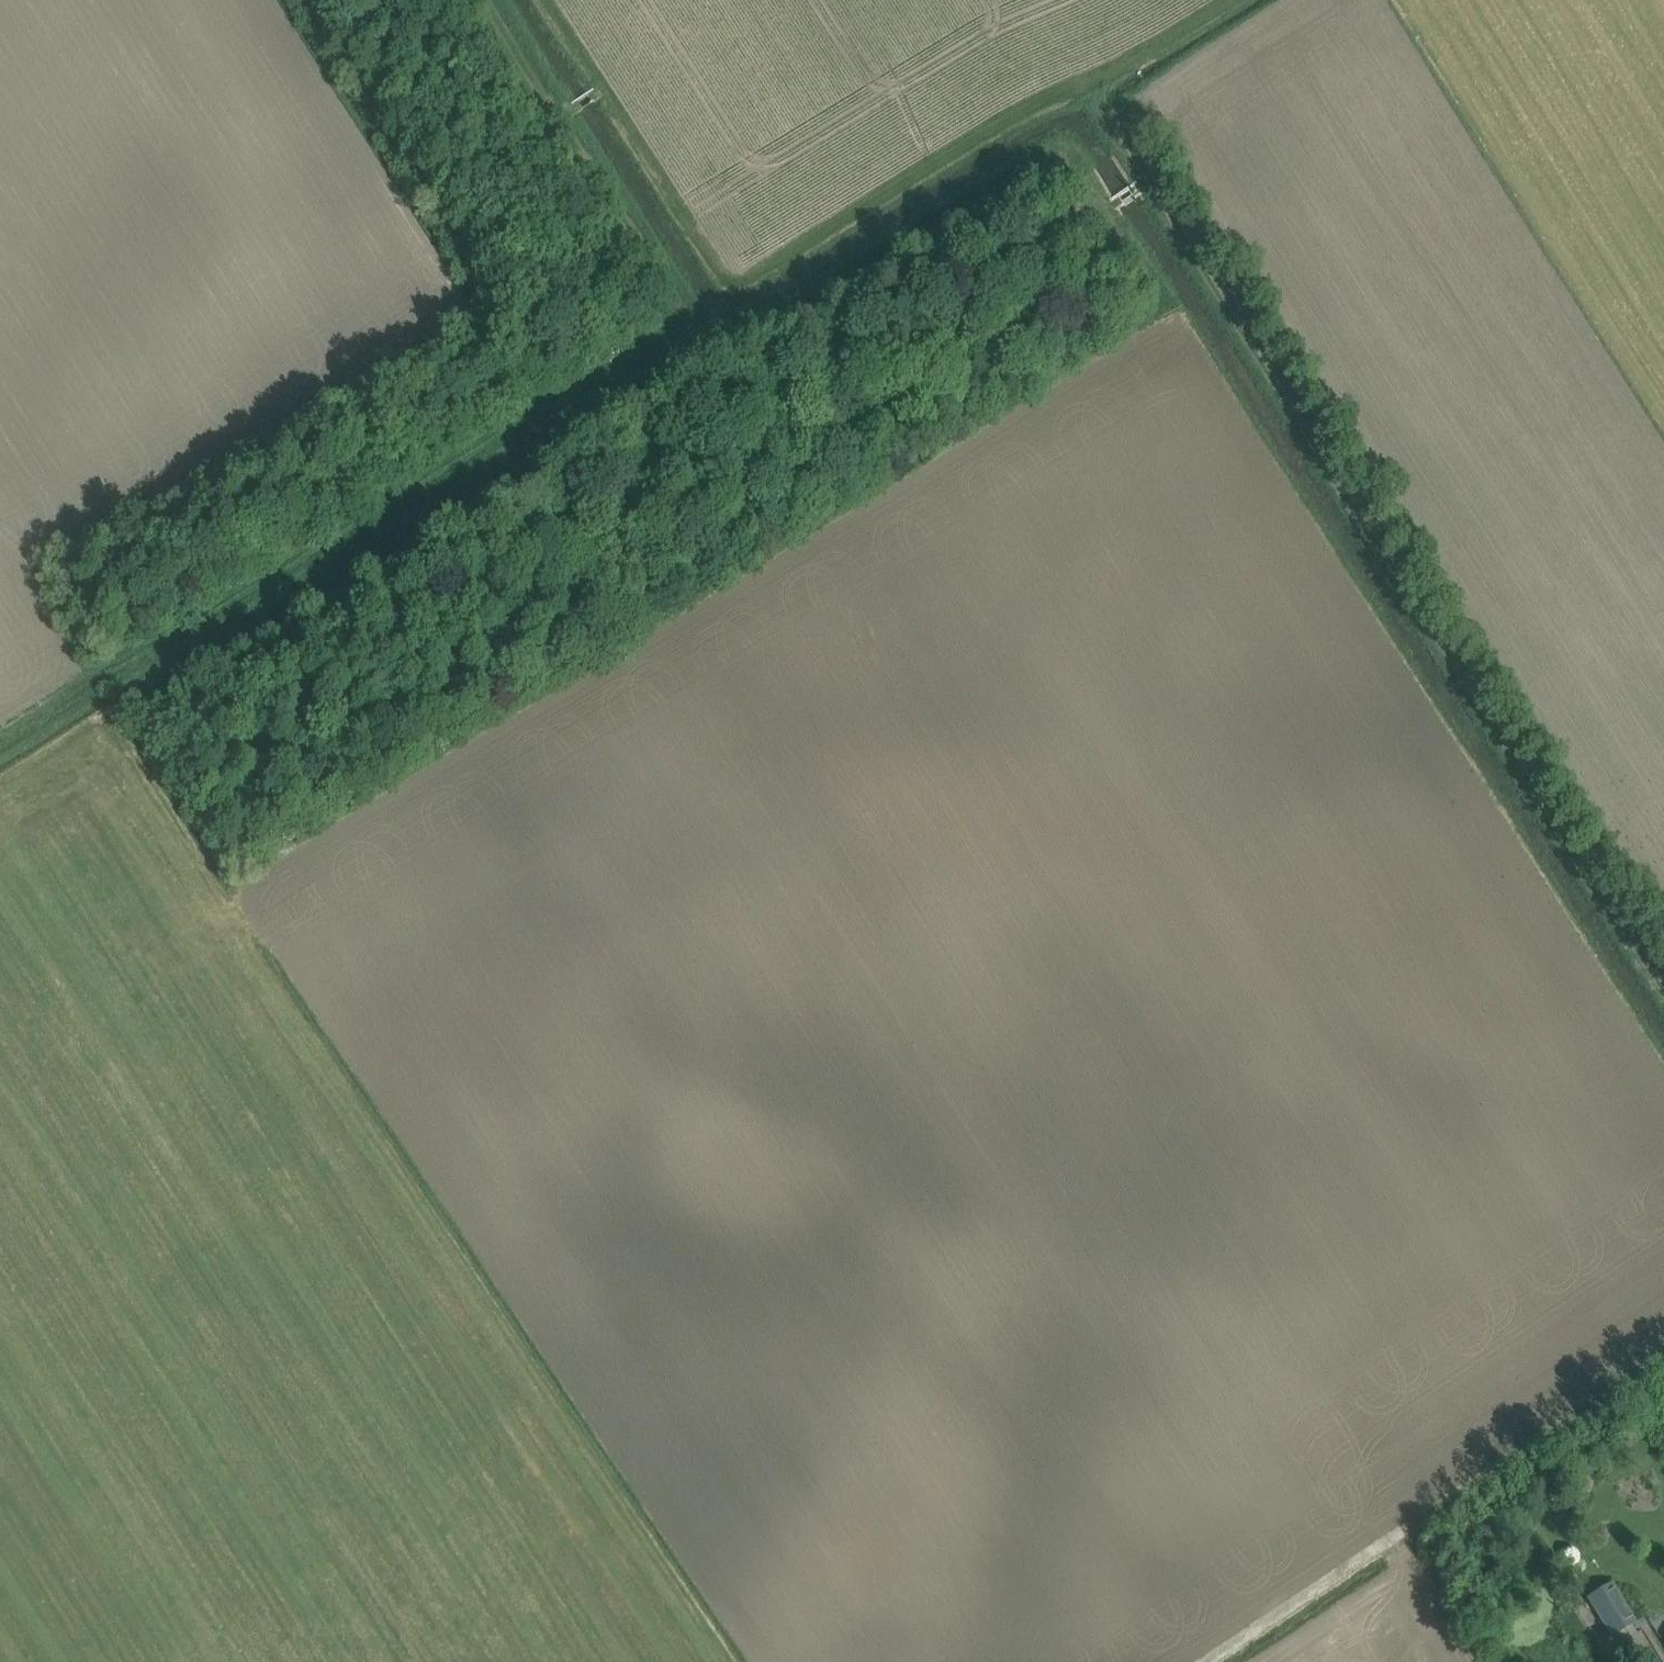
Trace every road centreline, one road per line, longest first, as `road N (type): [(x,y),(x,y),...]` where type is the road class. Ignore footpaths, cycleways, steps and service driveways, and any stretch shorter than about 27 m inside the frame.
road 1 (track): [(1663,1358),(1216,1661)]
road 2 (track): [(686,303),(493,0)]

